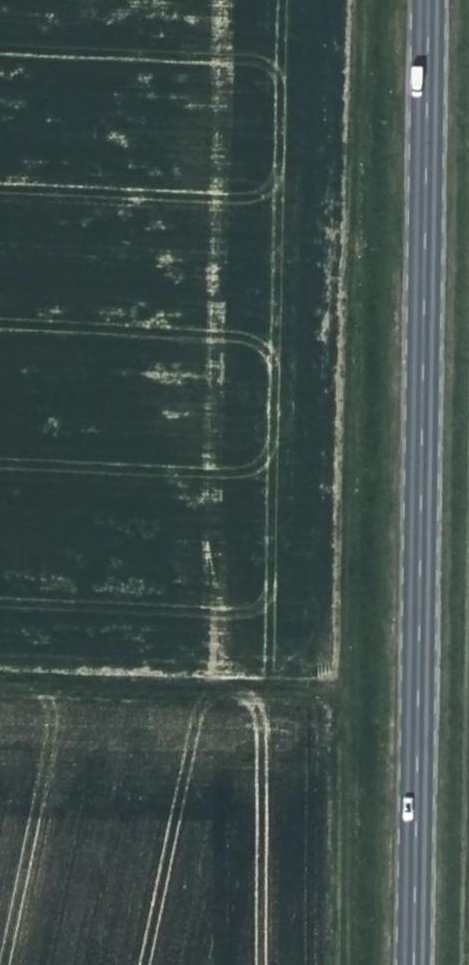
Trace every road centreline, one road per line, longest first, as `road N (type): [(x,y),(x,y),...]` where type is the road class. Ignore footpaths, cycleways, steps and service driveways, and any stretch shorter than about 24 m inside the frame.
road 1 (primary): [(424,0),(410,964)]
road 2 (track): [(352,0),(340,964)]
road 3 (track): [(340,703),(0,689)]

